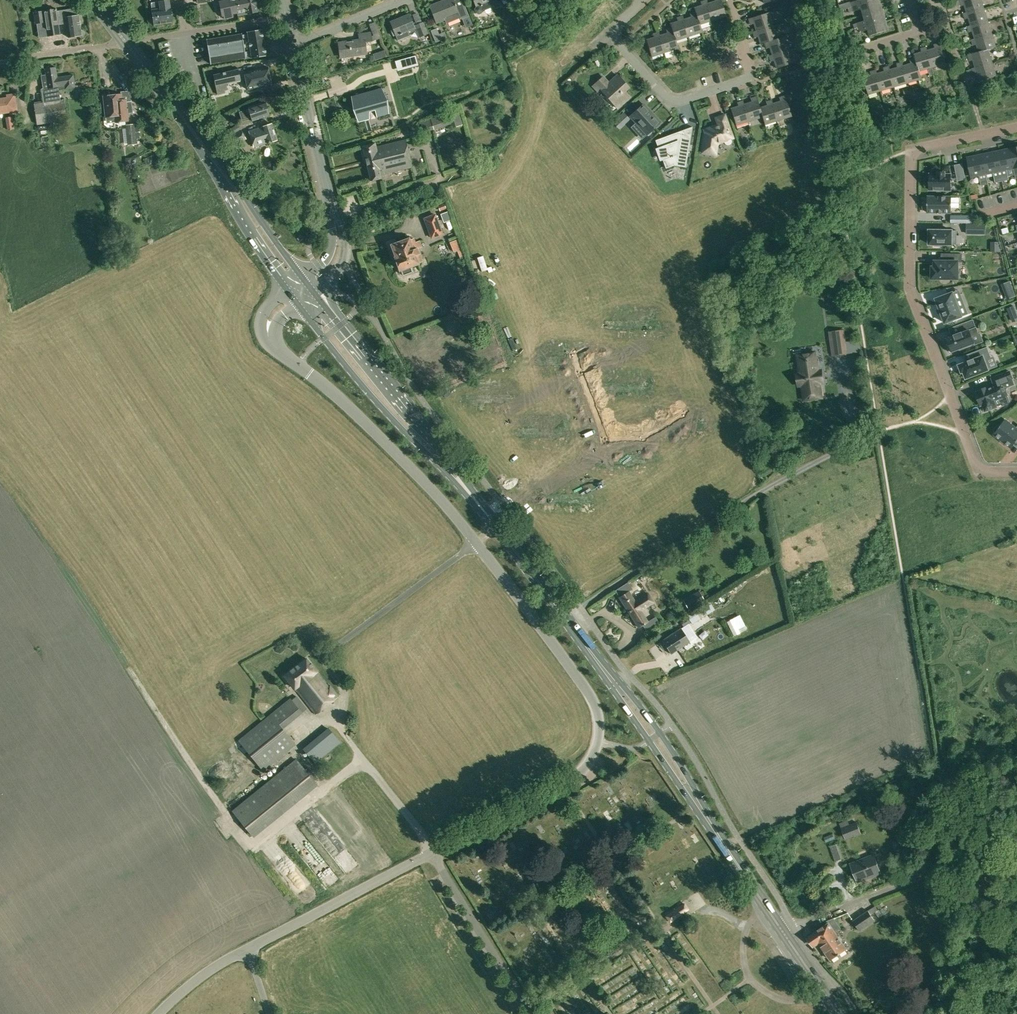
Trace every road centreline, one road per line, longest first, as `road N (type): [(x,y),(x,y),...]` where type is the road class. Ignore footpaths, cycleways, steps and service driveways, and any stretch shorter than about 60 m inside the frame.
road 1 (unclassified): [(272,345),(360,417),(476,543),(586,689),(598,741),(575,776),(224,960),(157,1013)]
road 2 (residential): [(1016,470),(979,470),(909,289),(916,151),(1016,126)]
road 3 (residential): [(606,35),(539,93),(526,149),(603,337)]
road 4 (primary): [(751,884),(660,733),(565,617)]
road 5 (primary): [(565,617),(751,884)]
road 6 (primary): [(298,304),(506,539)]
road 7 (primary): [(506,539),(314,292)]
road 8 (primary): [(127,43),(287,289)]
road 9 (primary): [(302,277),(127,43)]
road 10 (residential): [(606,35),(666,96),(693,97),(750,77),(728,0)]
road 11 (track): [(951,864),(793,929)]
road 12 (tertiary): [(331,203),(290,43)]
road 13 (primary): [(839,1013),(751,884)]
road 14 (residential): [(603,337),(480,401)]
road 15 (unclassified): [(127,43),(3,62)]
road 16 (residential): [(290,43),(402,0)]

